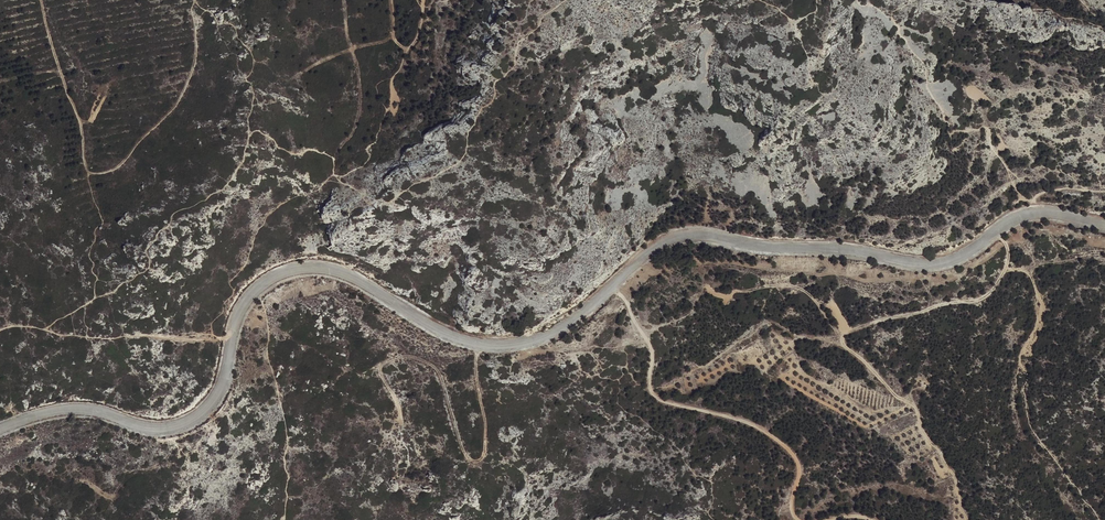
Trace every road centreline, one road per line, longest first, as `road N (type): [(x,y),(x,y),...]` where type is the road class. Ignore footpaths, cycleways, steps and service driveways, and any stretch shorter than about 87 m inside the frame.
road 1 (unclassified): [(0,429),(63,408),(152,427),(194,418),(220,391),(246,300),(294,268),(352,275),(451,335),(505,344),(553,332),(654,246),(683,234),(926,263),(966,253),(1030,212),(1104,224)]
road 2 (track): [(968,519),(915,407),(842,341),(883,319),(985,297),(1009,255),(996,230)]
road 3 (track): [(39,0),(93,171),(122,165),(176,103),(195,62),(196,2)]
road 4 (track): [(804,519),(790,507),(799,468),(788,449),(744,417),(658,396),(647,374),(653,348),(613,286)]
road 5 (track): [(1005,269),(1024,270),(1043,306),(1019,363)]

